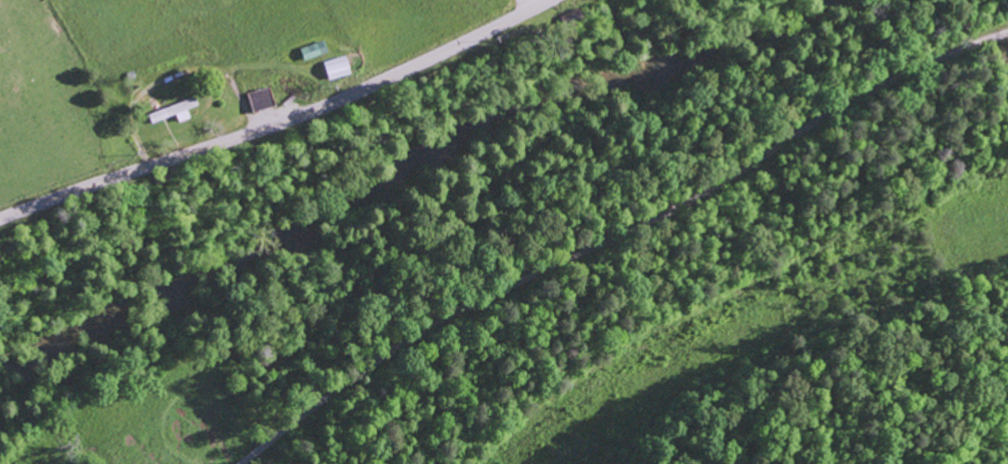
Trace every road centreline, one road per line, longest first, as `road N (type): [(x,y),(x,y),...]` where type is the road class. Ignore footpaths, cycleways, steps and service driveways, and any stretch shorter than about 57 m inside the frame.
road 1 (residential): [(238,463),(413,335),(700,193),(886,81),(1007,34)]
road 2 (tertiary): [(547,0),(318,108),(0,218)]

